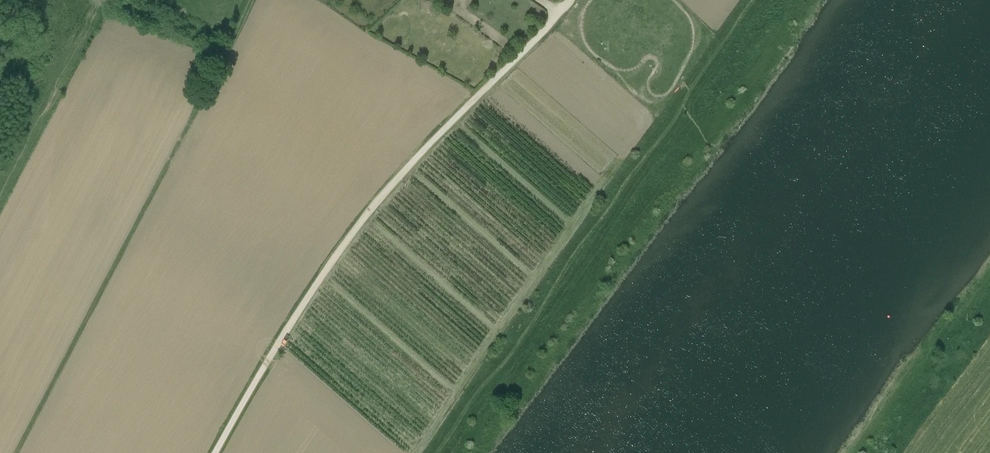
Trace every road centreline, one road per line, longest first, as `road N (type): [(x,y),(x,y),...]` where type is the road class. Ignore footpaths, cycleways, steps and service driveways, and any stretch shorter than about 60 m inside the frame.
road 1 (track): [(560,14),(387,190),(280,338),(216,452)]

